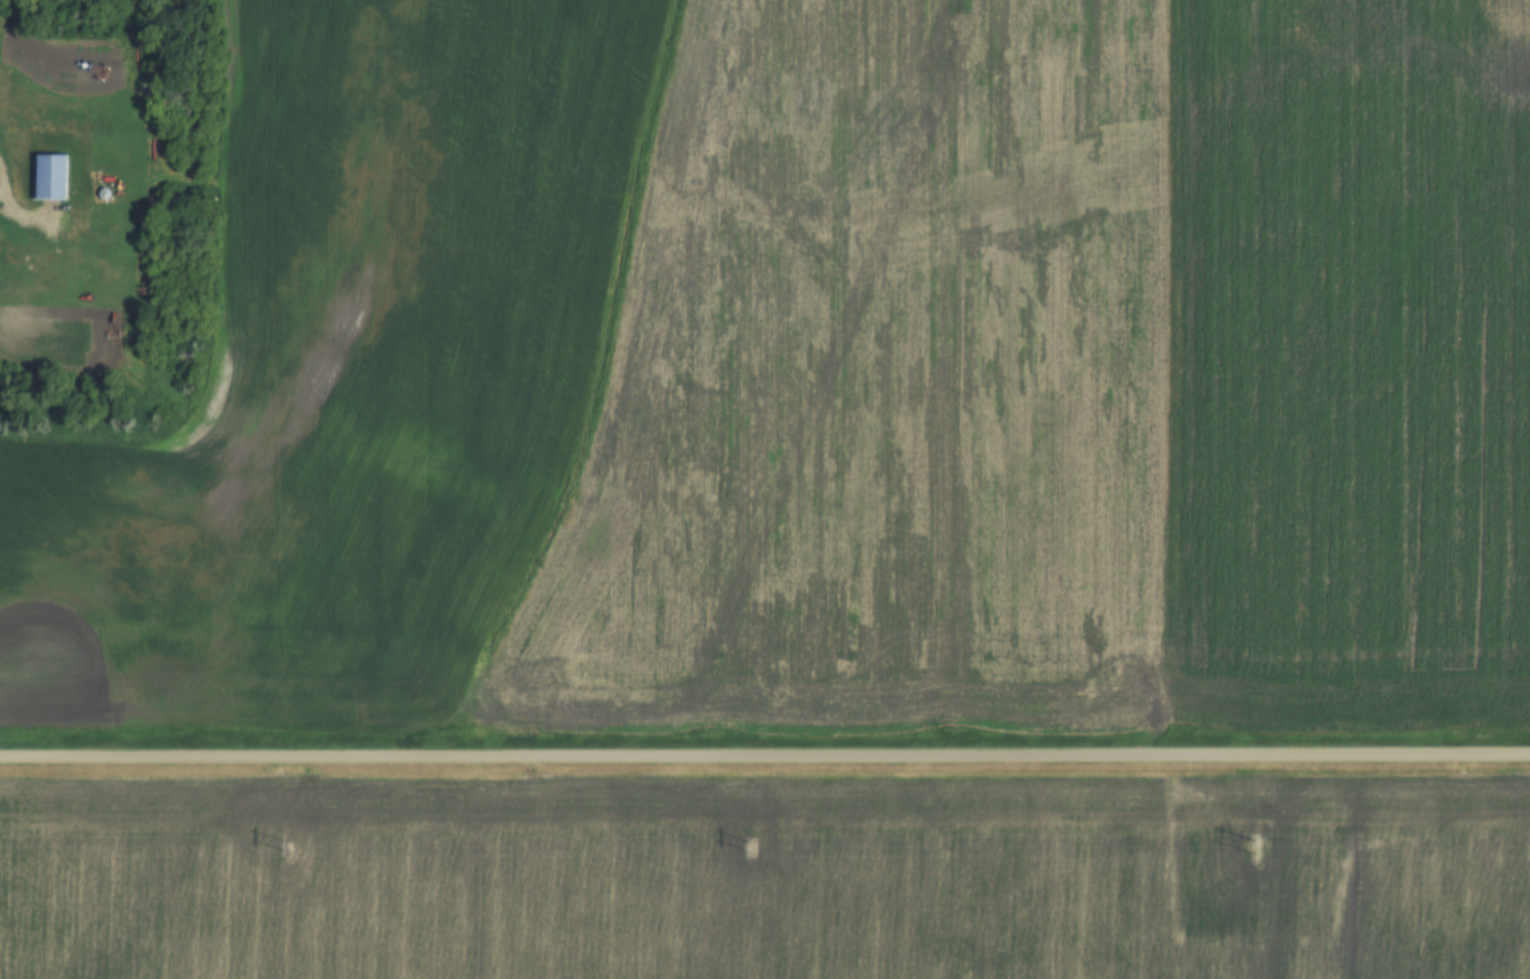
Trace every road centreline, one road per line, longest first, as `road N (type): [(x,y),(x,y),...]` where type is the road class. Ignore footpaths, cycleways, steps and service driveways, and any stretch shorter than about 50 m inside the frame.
road 1 (residential): [(1529,758),(0,758)]

